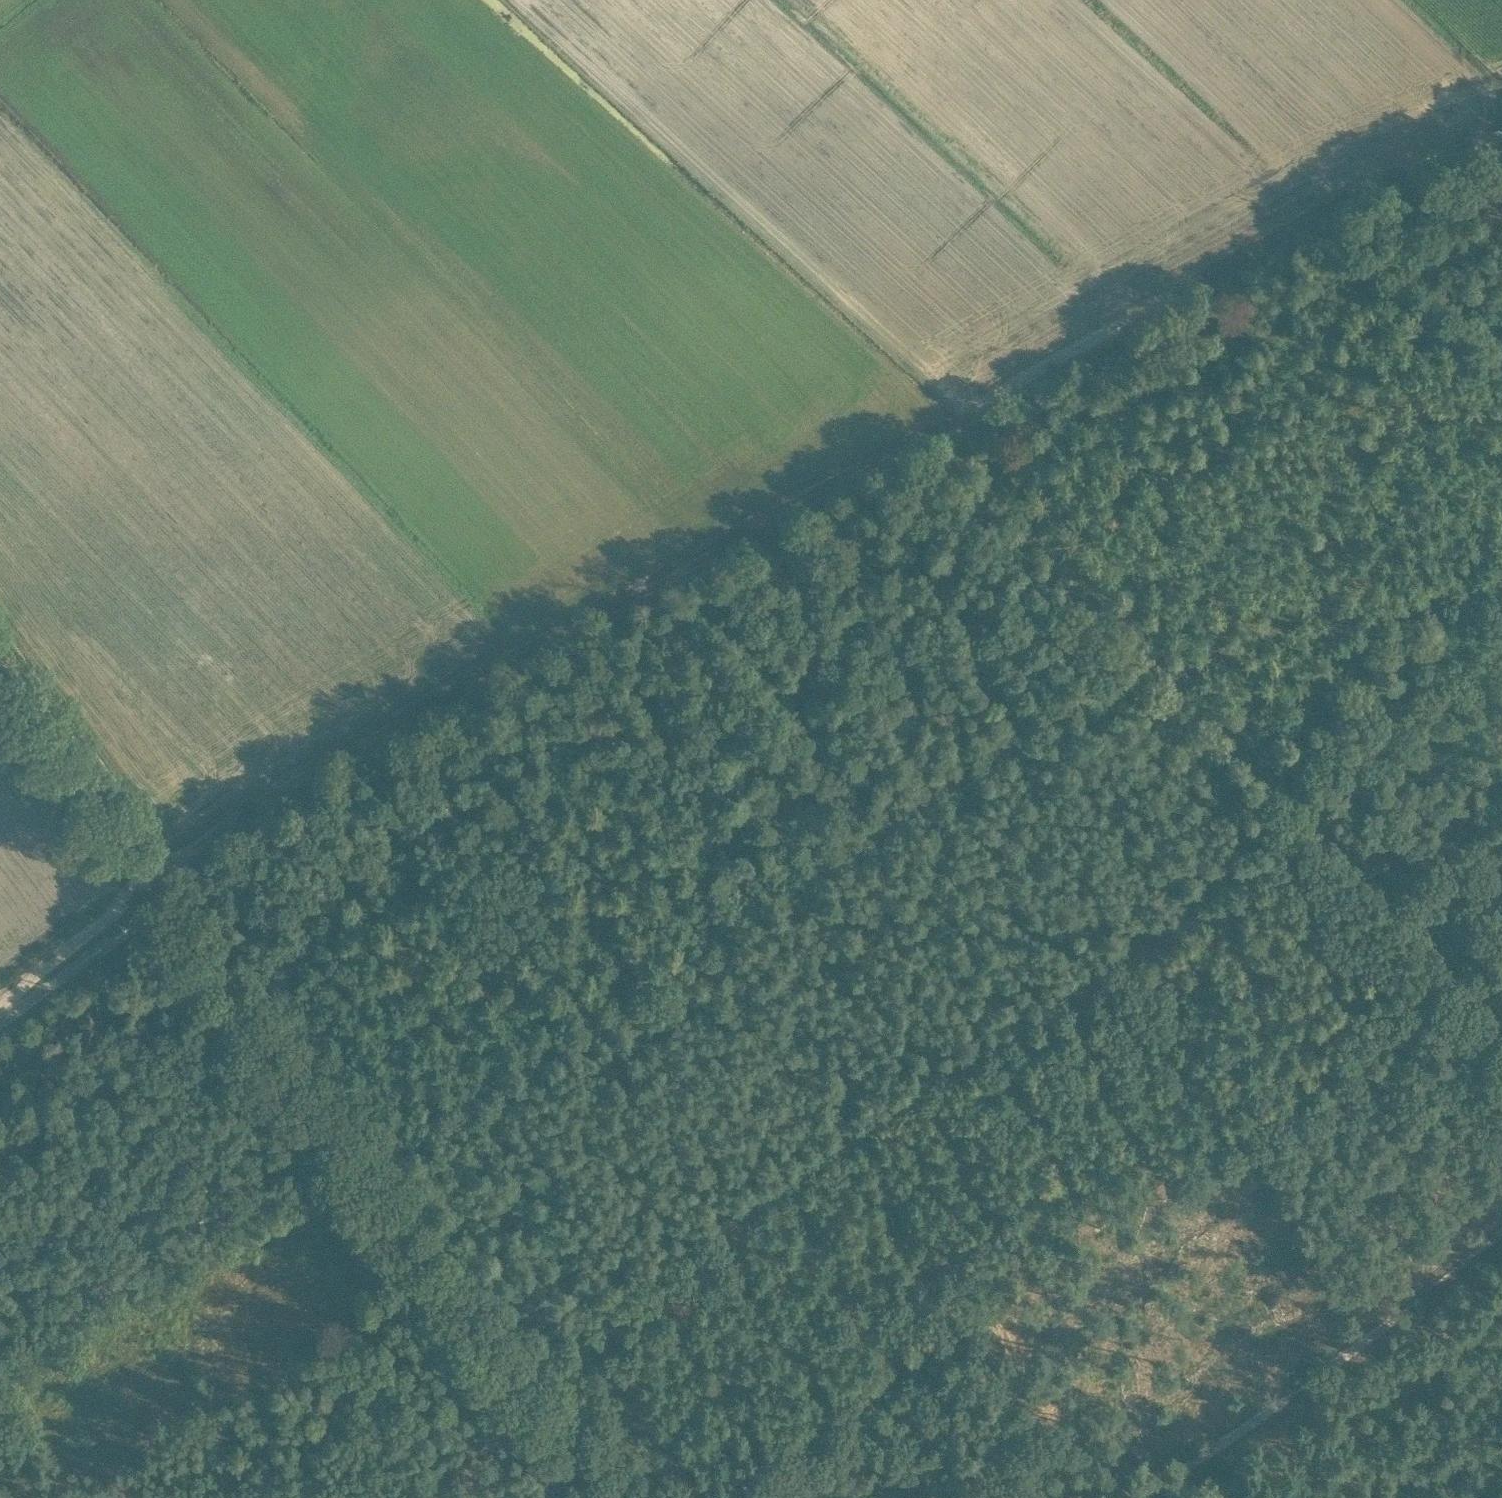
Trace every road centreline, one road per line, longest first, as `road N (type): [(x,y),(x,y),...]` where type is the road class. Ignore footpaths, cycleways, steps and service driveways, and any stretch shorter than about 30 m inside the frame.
road 1 (track): [(1501,131),(1405,163),(307,772),(155,878)]
road 2 (track): [(699,1497),(1467,958),(1494,982),(1501,976)]
road 3 (track): [(626,1497),(165,891)]
road 4 (track): [(1501,1227),(1124,1497)]
road 5 (unclassified): [(165,891),(0,666)]
road 6 (track): [(0,995),(155,878)]

